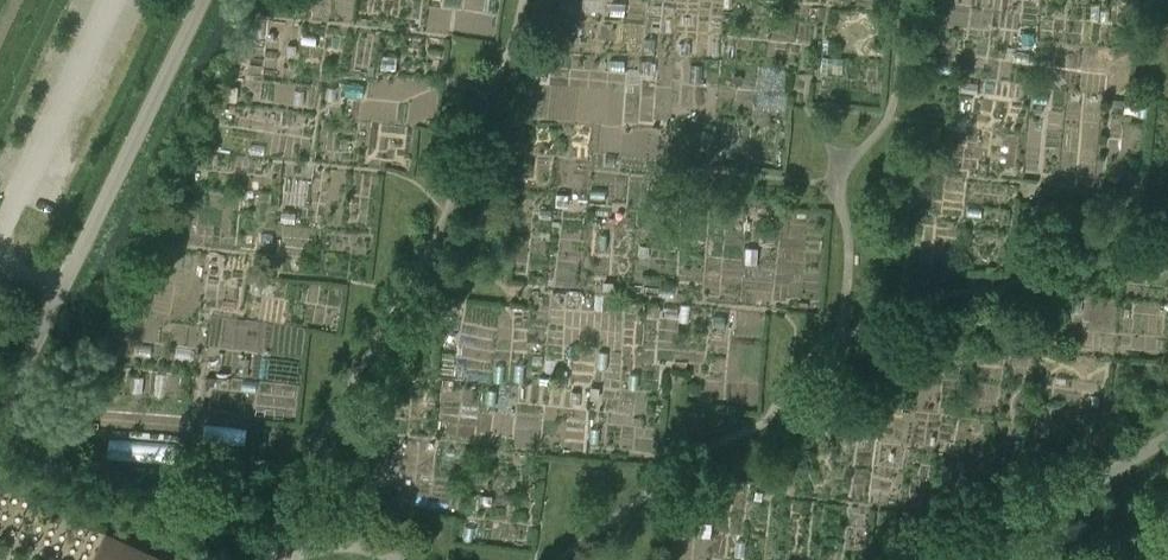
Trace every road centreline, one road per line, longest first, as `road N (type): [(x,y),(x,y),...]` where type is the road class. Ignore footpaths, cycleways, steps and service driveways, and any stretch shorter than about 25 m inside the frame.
road 1 (unclassified): [(0,419),(201,0)]

